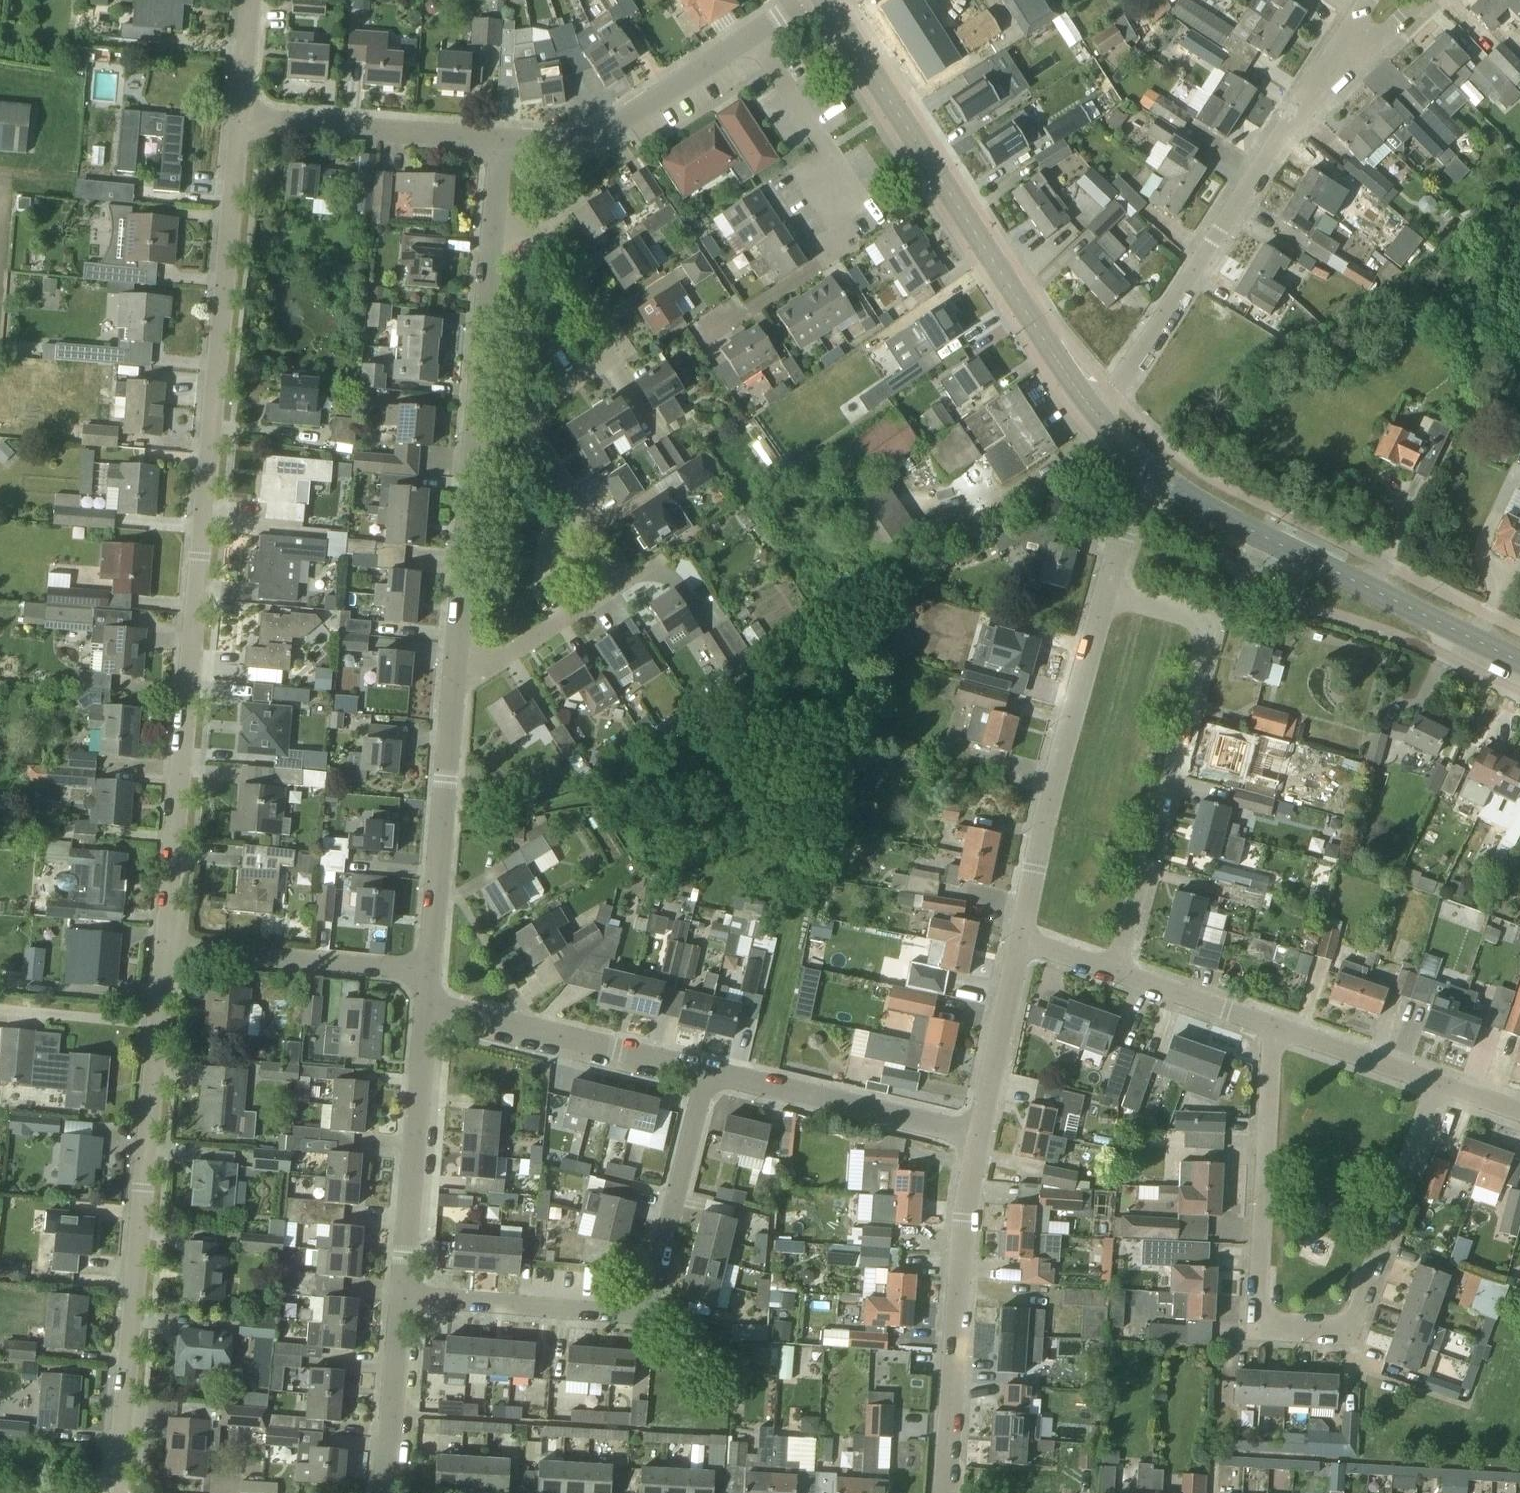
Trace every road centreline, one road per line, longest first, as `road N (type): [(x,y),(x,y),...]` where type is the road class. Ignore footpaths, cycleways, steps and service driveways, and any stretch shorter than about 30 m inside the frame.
road 1 (residential): [(168,951),(246,117)]
road 2 (residential): [(450,686),(598,588),(520,437),(525,410),(587,365),(600,343),(536,241),(494,227)]
road 3 (residential): [(1261,1027),(1262,1325),(1335,1333),(1346,1324),(1435,1084)]
road 4 (residential): [(114,1492),(168,951)]
road 5 (tertiary): [(1097,415),(819,0)]
road 6 (residential): [(399,1305),(639,1317),(700,1072)]
road 7 (residential): [(1116,973),(1203,624),(1103,590)]
road 8 (residential): [(450,686),(494,227)]
road 9 (residential): [(1097,415),(1331,64)]
road 10 (residential): [(758,36),(859,197),(833,212),(853,244),(714,331)]
road 11 (tertiary): [(1519,662),(1189,500),(1148,465)]
road 12 (residential): [(944,1492),(971,1130)]
road 13 (residential): [(1019,939),(1054,742),(1103,590)]
road 14 (residential): [(399,1305),(423,1011)]
road 15 (residential): [(426,975),(450,686)]
road 16 (residential): [(502,143),(589,143),(758,36)]
road 17 (residential): [(700,1072),(423,1011)]
road 18 (residential): [(971,1130),(700,1072)]
road 19 (residential): [(426,975),(168,951)]
road 20 (residential): [(246,117),(502,143)]
road 21 (residential): [(971,1130),(1019,939)]
road 22 (residential): [(384,1492),(399,1305)]
road 23 (residential): [(1435,1084),(1261,1027)]
road 24 (residential): [(1261,1027),(1116,973)]
road 25 (residential): [(1103,590),(1134,483),(1148,465)]

